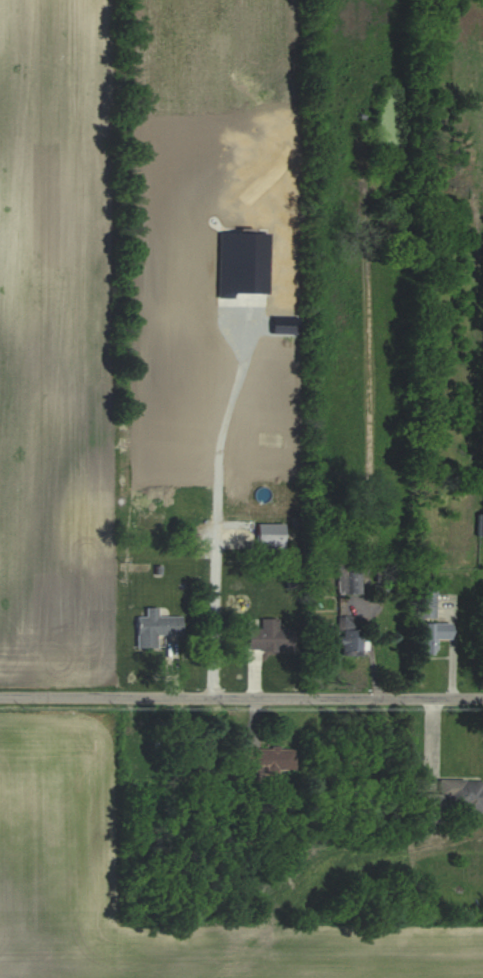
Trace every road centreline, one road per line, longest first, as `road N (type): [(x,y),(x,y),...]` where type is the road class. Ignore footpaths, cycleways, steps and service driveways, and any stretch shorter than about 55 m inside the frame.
road 1 (residential): [(0,698),(482,697)]

